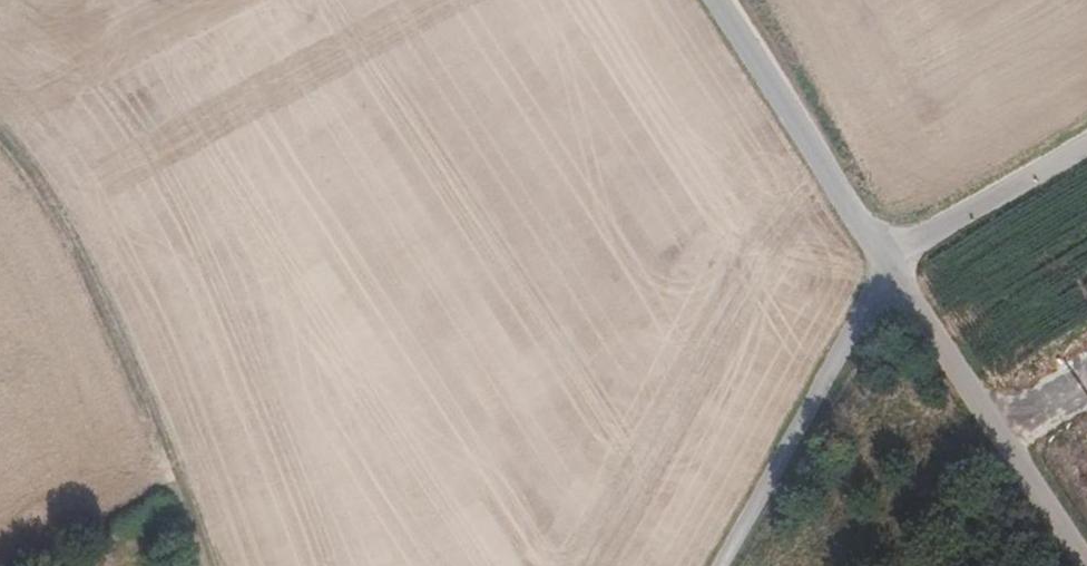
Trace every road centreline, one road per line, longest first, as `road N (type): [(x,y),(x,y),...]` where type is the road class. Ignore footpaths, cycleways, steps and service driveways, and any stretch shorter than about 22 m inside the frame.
road 1 (track): [(0,147),(48,225),(123,383),(197,565)]
road 2 (unclassified): [(900,260),(1086,541)]
road 3 (unclassified): [(728,0),(900,260)]
road 4 (unclassified): [(1086,152),(900,260)]

